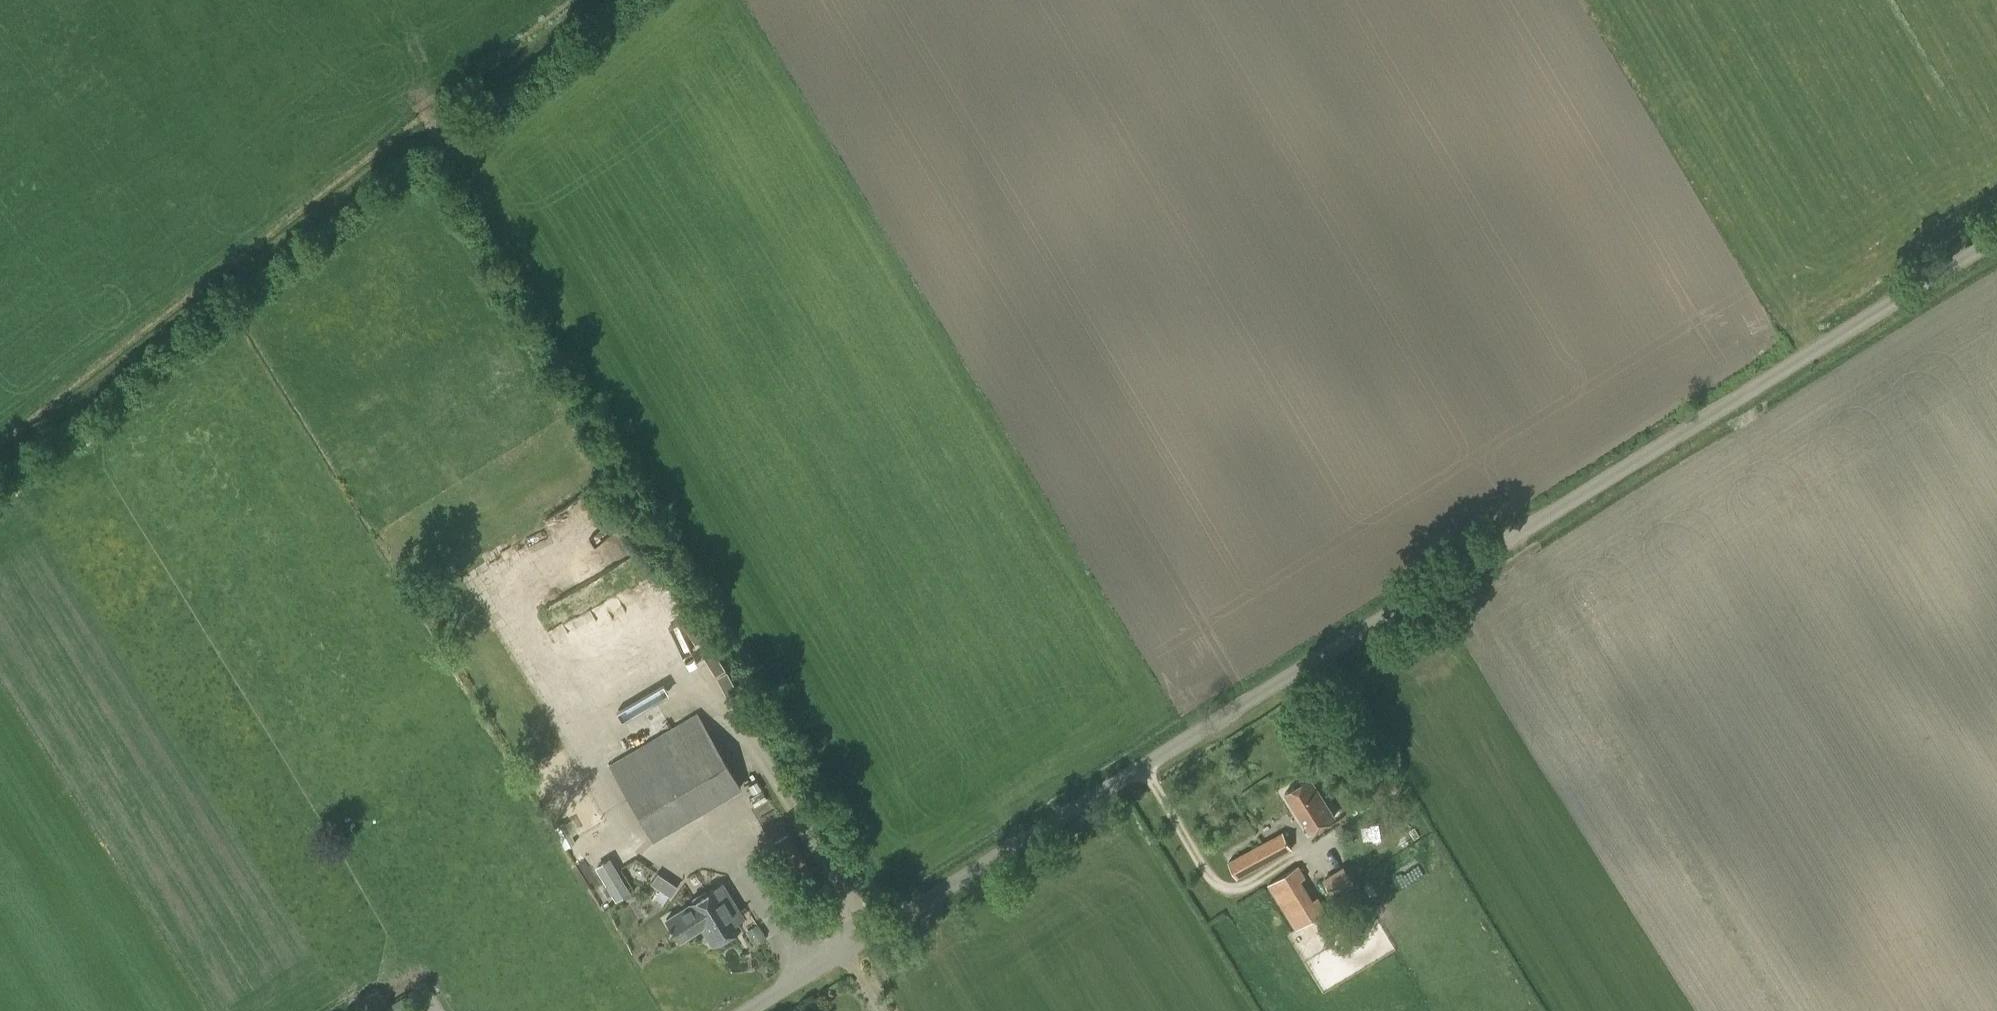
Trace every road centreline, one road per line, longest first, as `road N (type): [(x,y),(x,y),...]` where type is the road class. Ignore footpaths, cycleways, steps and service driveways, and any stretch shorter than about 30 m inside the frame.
road 1 (unclassified): [(745,1010),(1996,244)]

